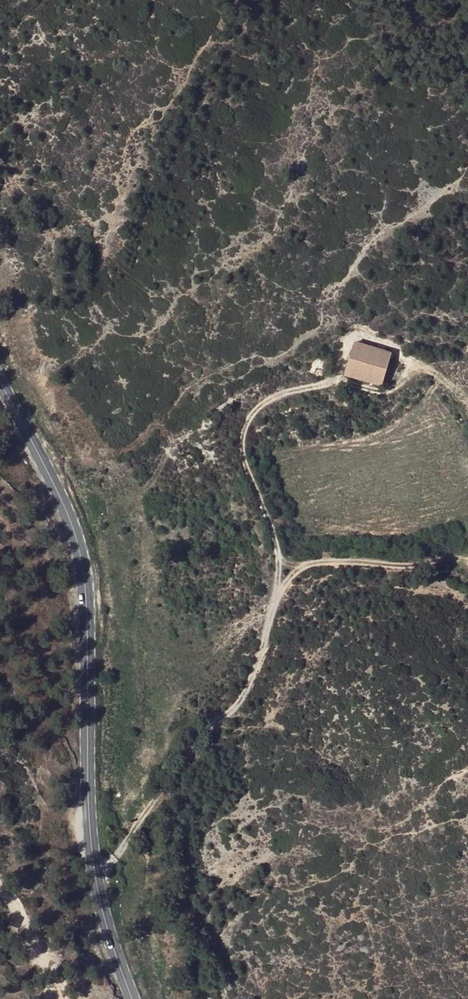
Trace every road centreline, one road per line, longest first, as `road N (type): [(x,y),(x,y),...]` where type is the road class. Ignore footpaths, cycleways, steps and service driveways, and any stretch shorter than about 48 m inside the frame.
road 1 (track): [(96,883),(196,735),(234,709),(277,599),(278,556),(243,457),(242,431),(256,408),(282,393),(341,382),(371,391)]
road 2 (secondary): [(0,386),(57,491),(82,569),(90,850),(130,998)]
road 3 (track): [(277,599),(297,569),(318,561),(467,561)]

